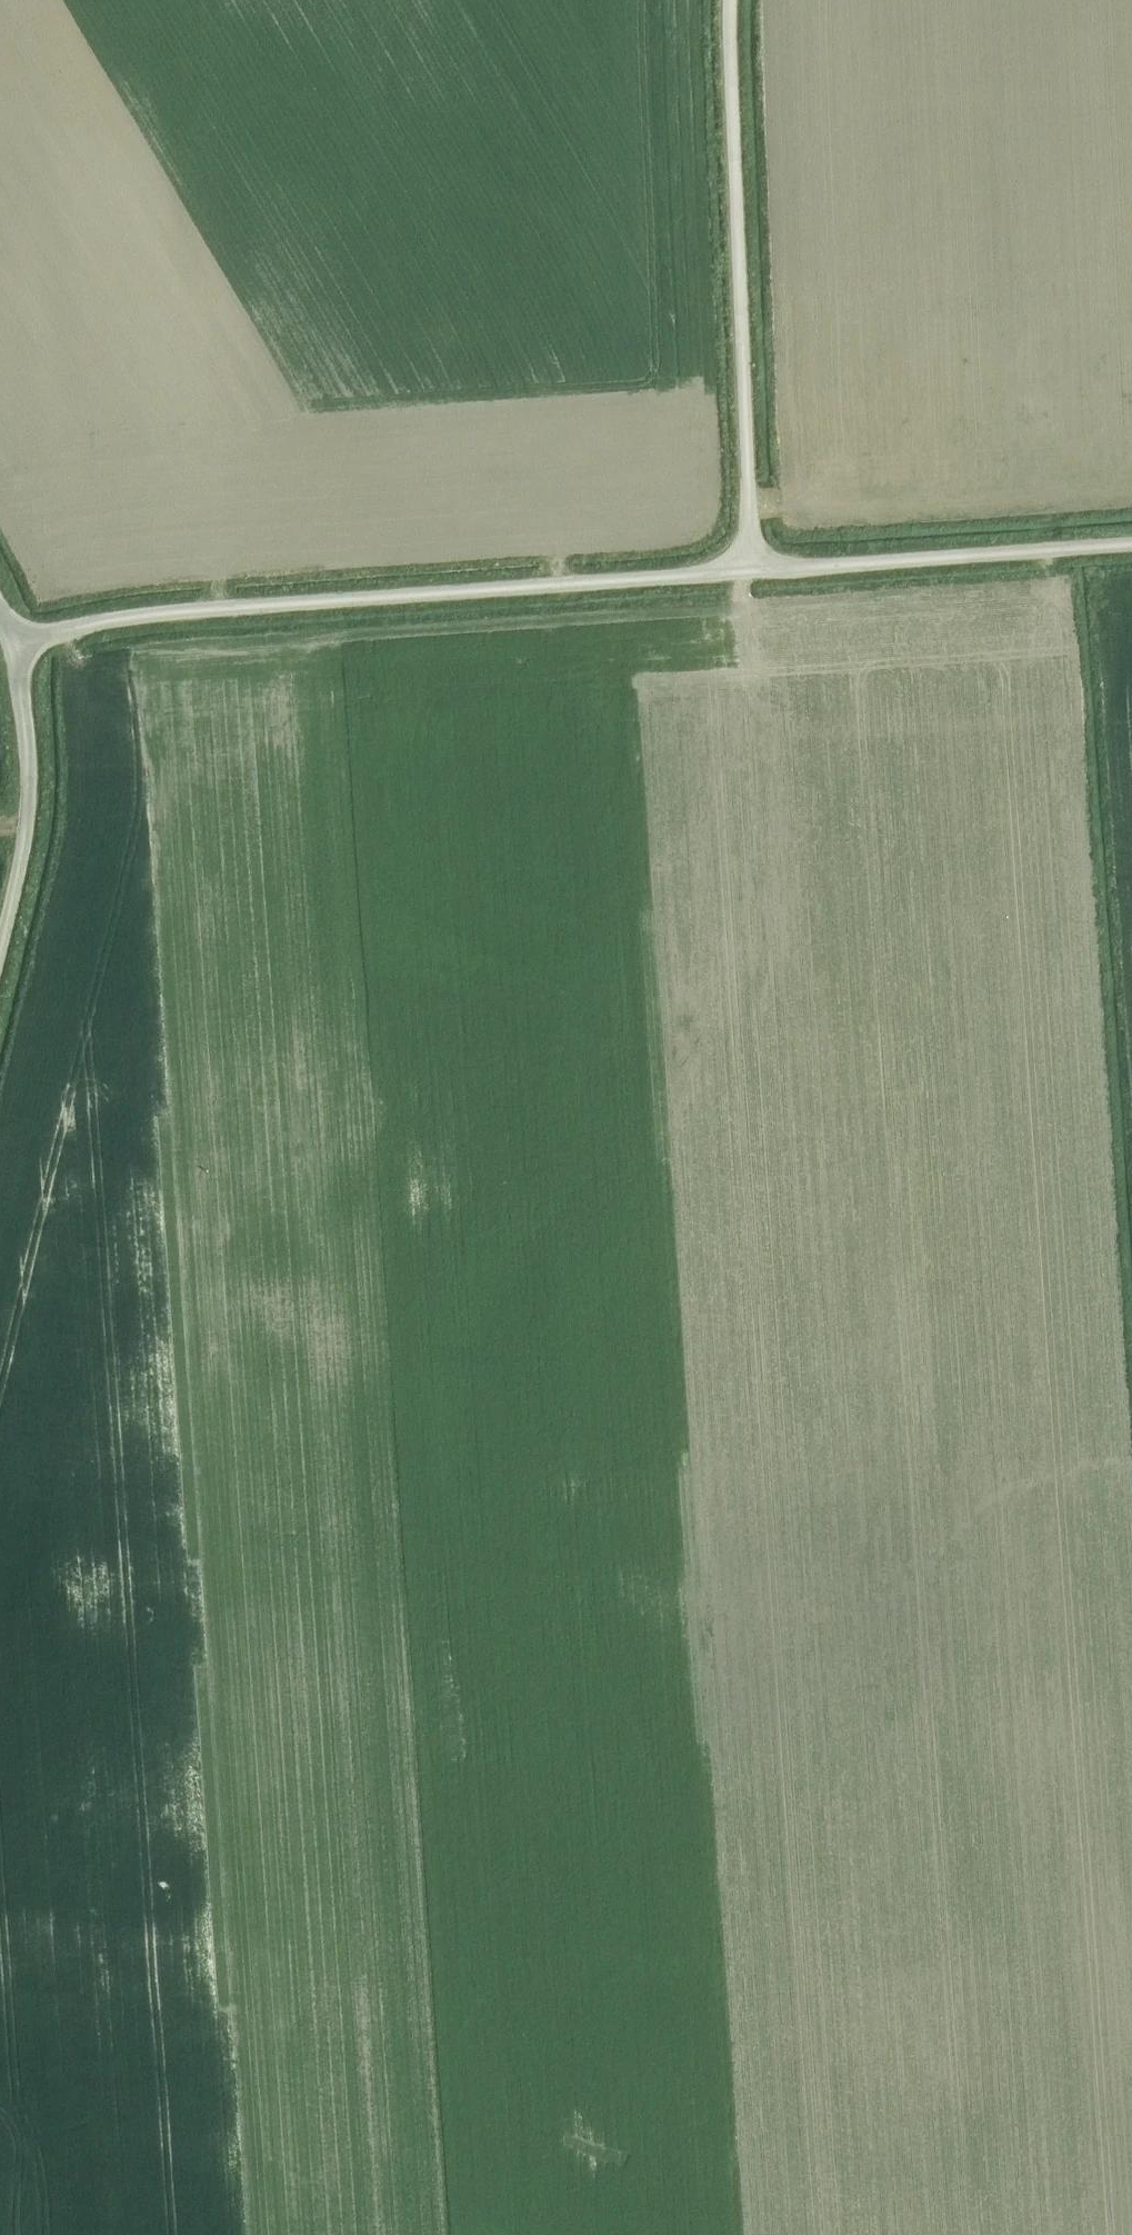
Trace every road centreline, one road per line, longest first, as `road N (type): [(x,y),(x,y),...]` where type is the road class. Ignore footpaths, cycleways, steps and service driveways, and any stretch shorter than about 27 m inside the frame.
road 1 (unclassified): [(15,637),(156,611),(1131,540)]
road 2 (unclassified): [(0,941),(25,841),(15,637)]

